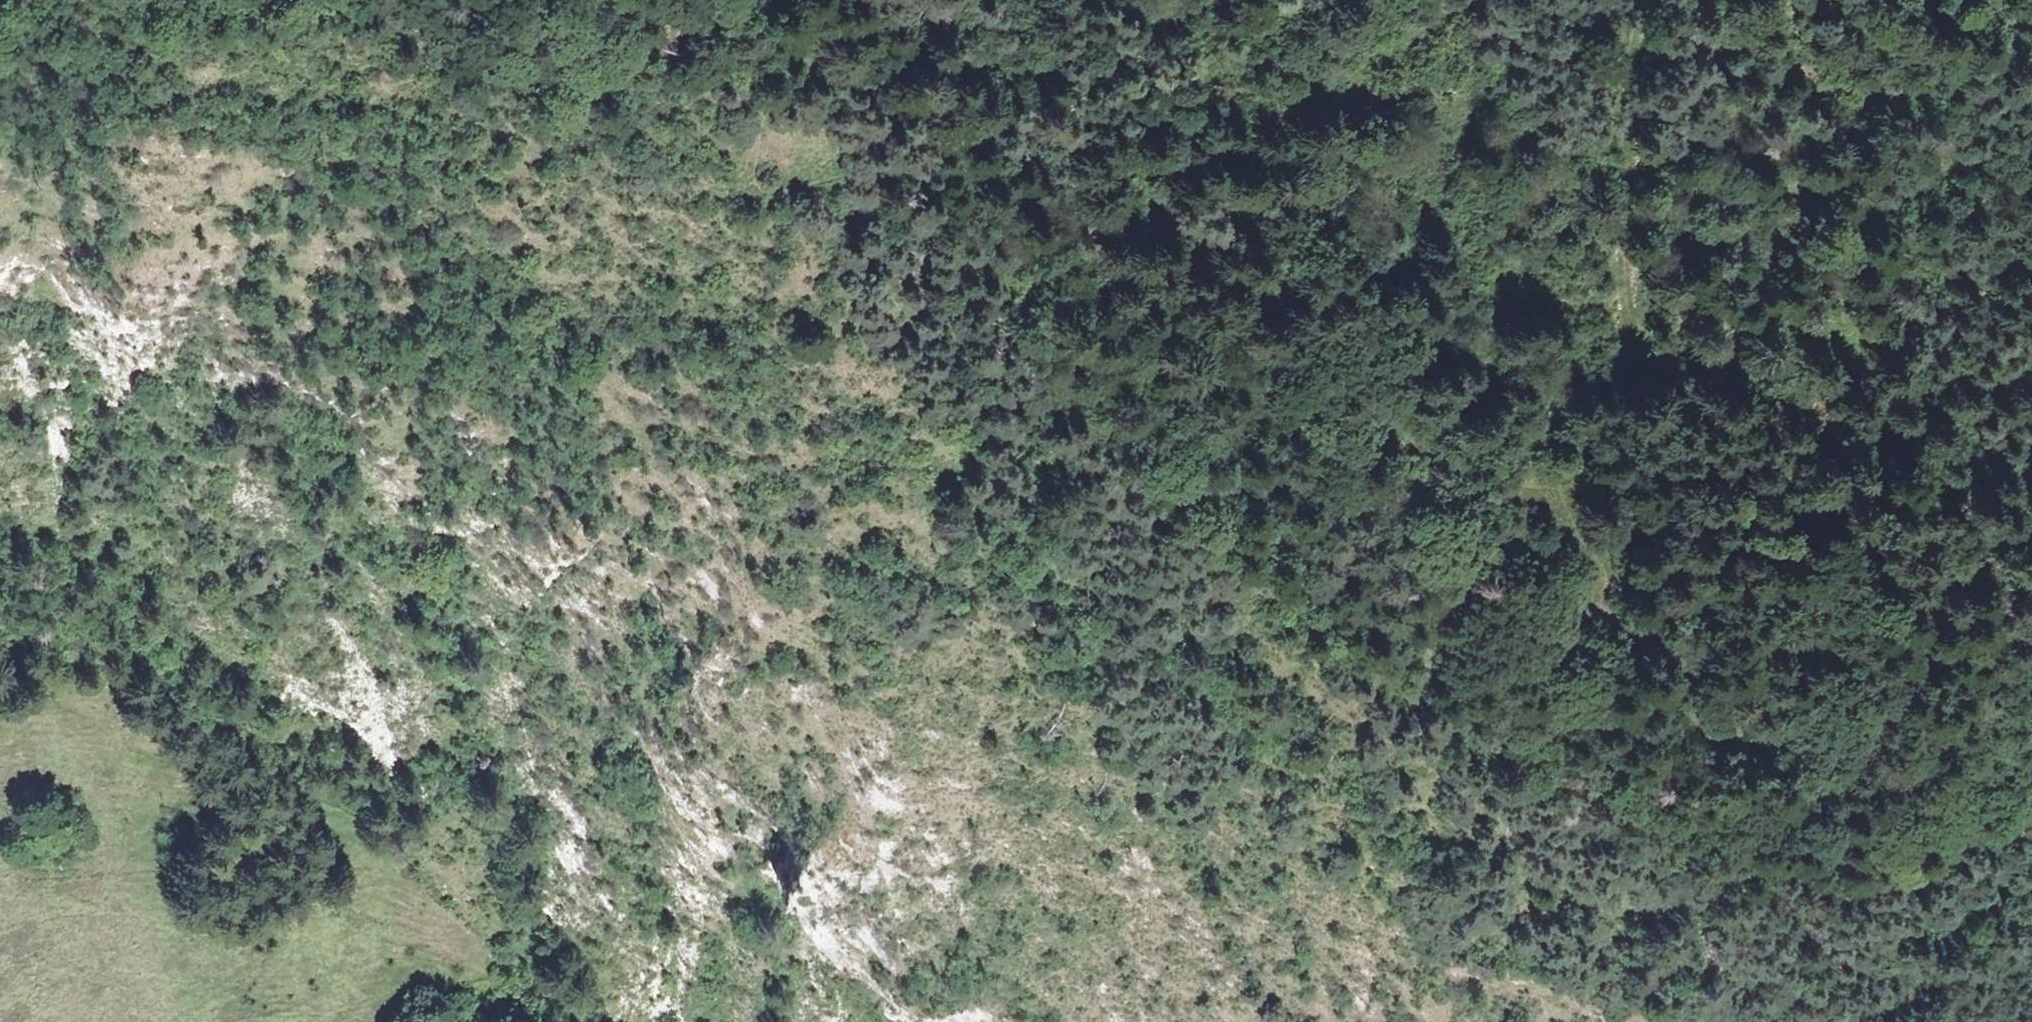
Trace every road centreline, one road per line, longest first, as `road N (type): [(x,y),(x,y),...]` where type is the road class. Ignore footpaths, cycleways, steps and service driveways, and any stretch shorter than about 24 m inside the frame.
road 1 (track): [(2031,593),(1967,512),(1898,465),(1868,413),(1851,341),(1839,329),(1782,328),(1731,343),(1644,388)]
road 2 (track): [(1644,388),(1623,287),(1619,176),(1623,39),(1635,0)]

